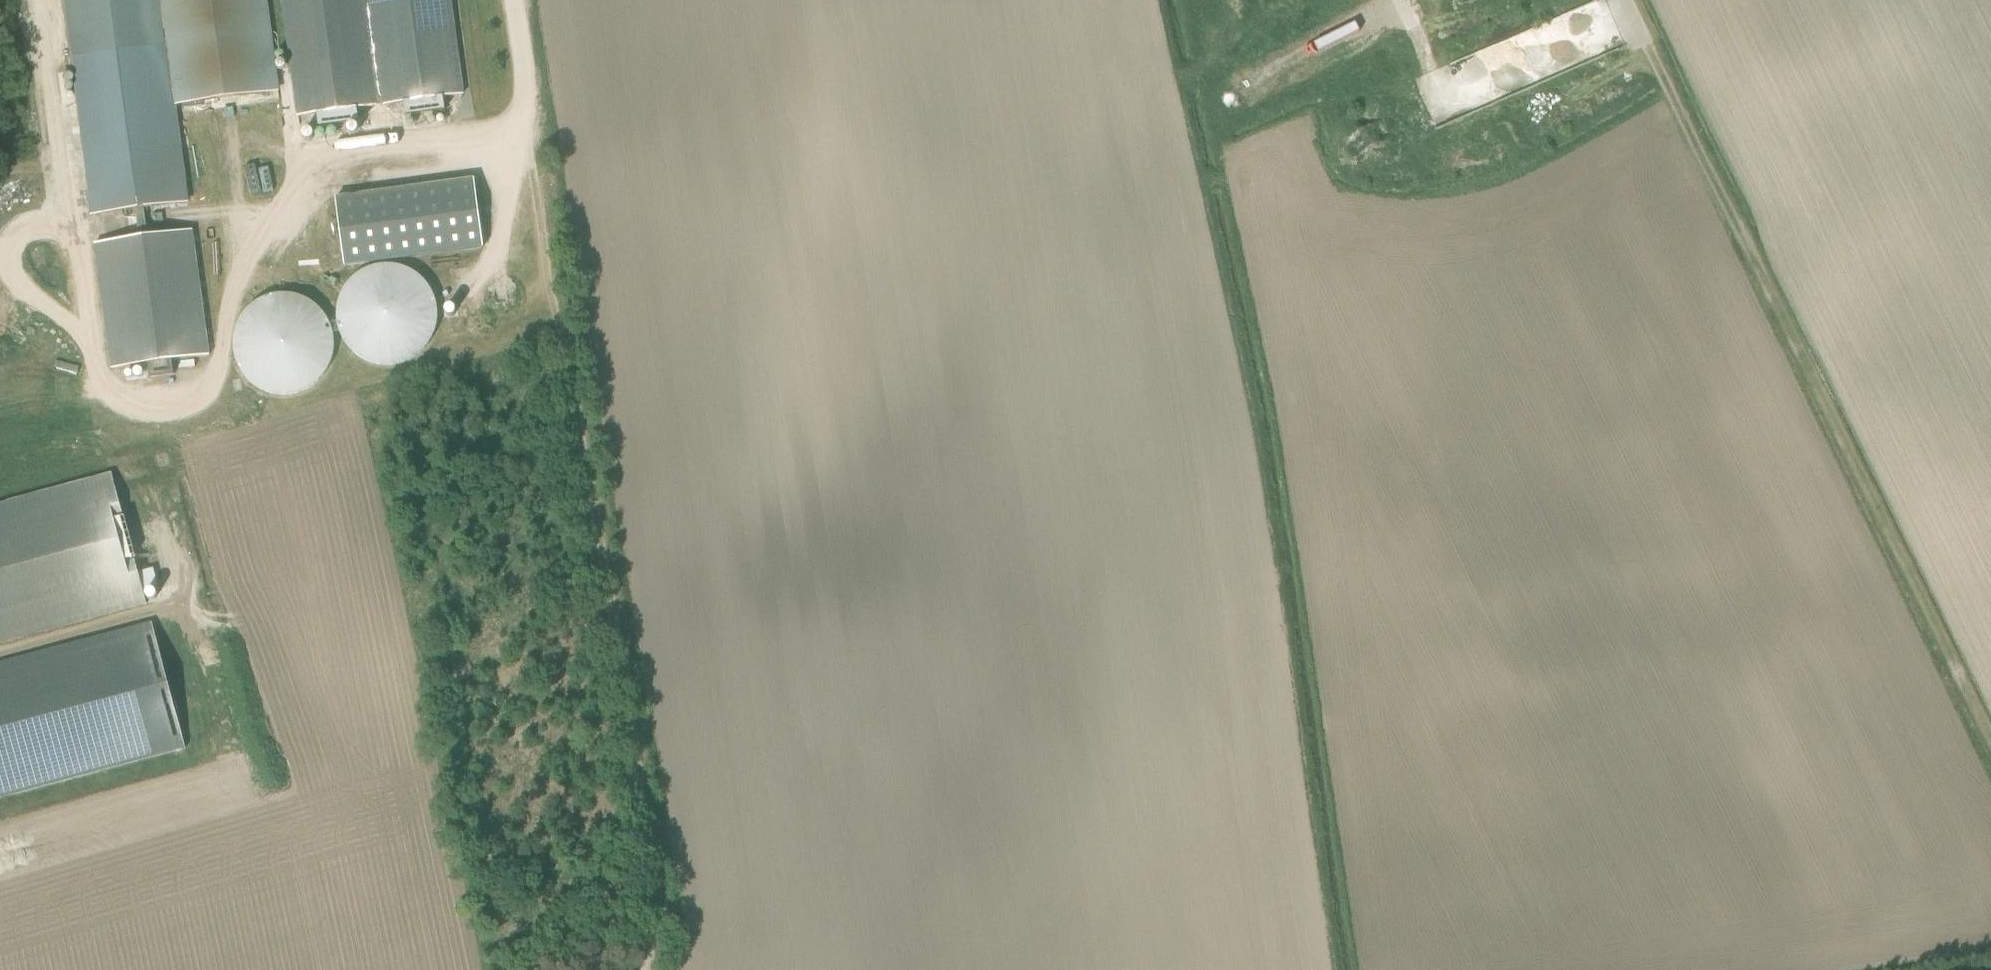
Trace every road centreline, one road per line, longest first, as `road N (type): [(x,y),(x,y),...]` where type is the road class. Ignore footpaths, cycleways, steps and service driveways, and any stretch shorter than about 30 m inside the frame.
road 1 (track): [(654,969),(666,923),(663,879),(513,0)]
road 2 (track): [(1990,748),(1634,15)]

